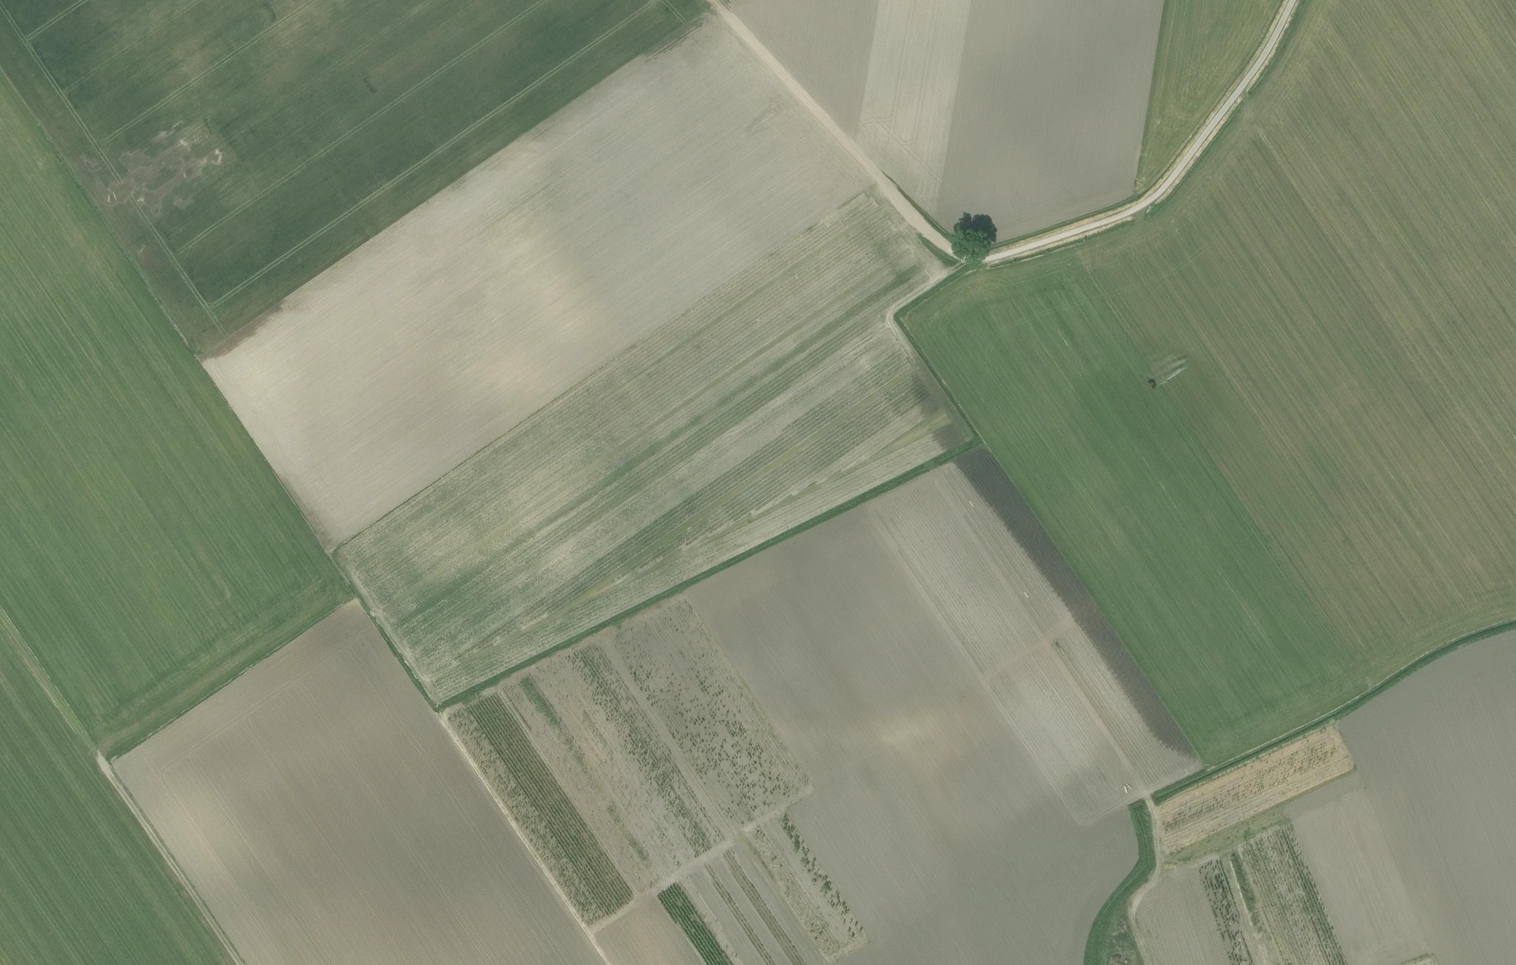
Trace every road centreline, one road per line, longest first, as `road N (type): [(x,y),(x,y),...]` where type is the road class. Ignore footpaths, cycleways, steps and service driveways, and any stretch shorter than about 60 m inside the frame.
road 1 (unclassified): [(952,252),(987,260),(1141,206),(1263,58),(1293,0)]
road 2 (track): [(711,0),(952,252)]

